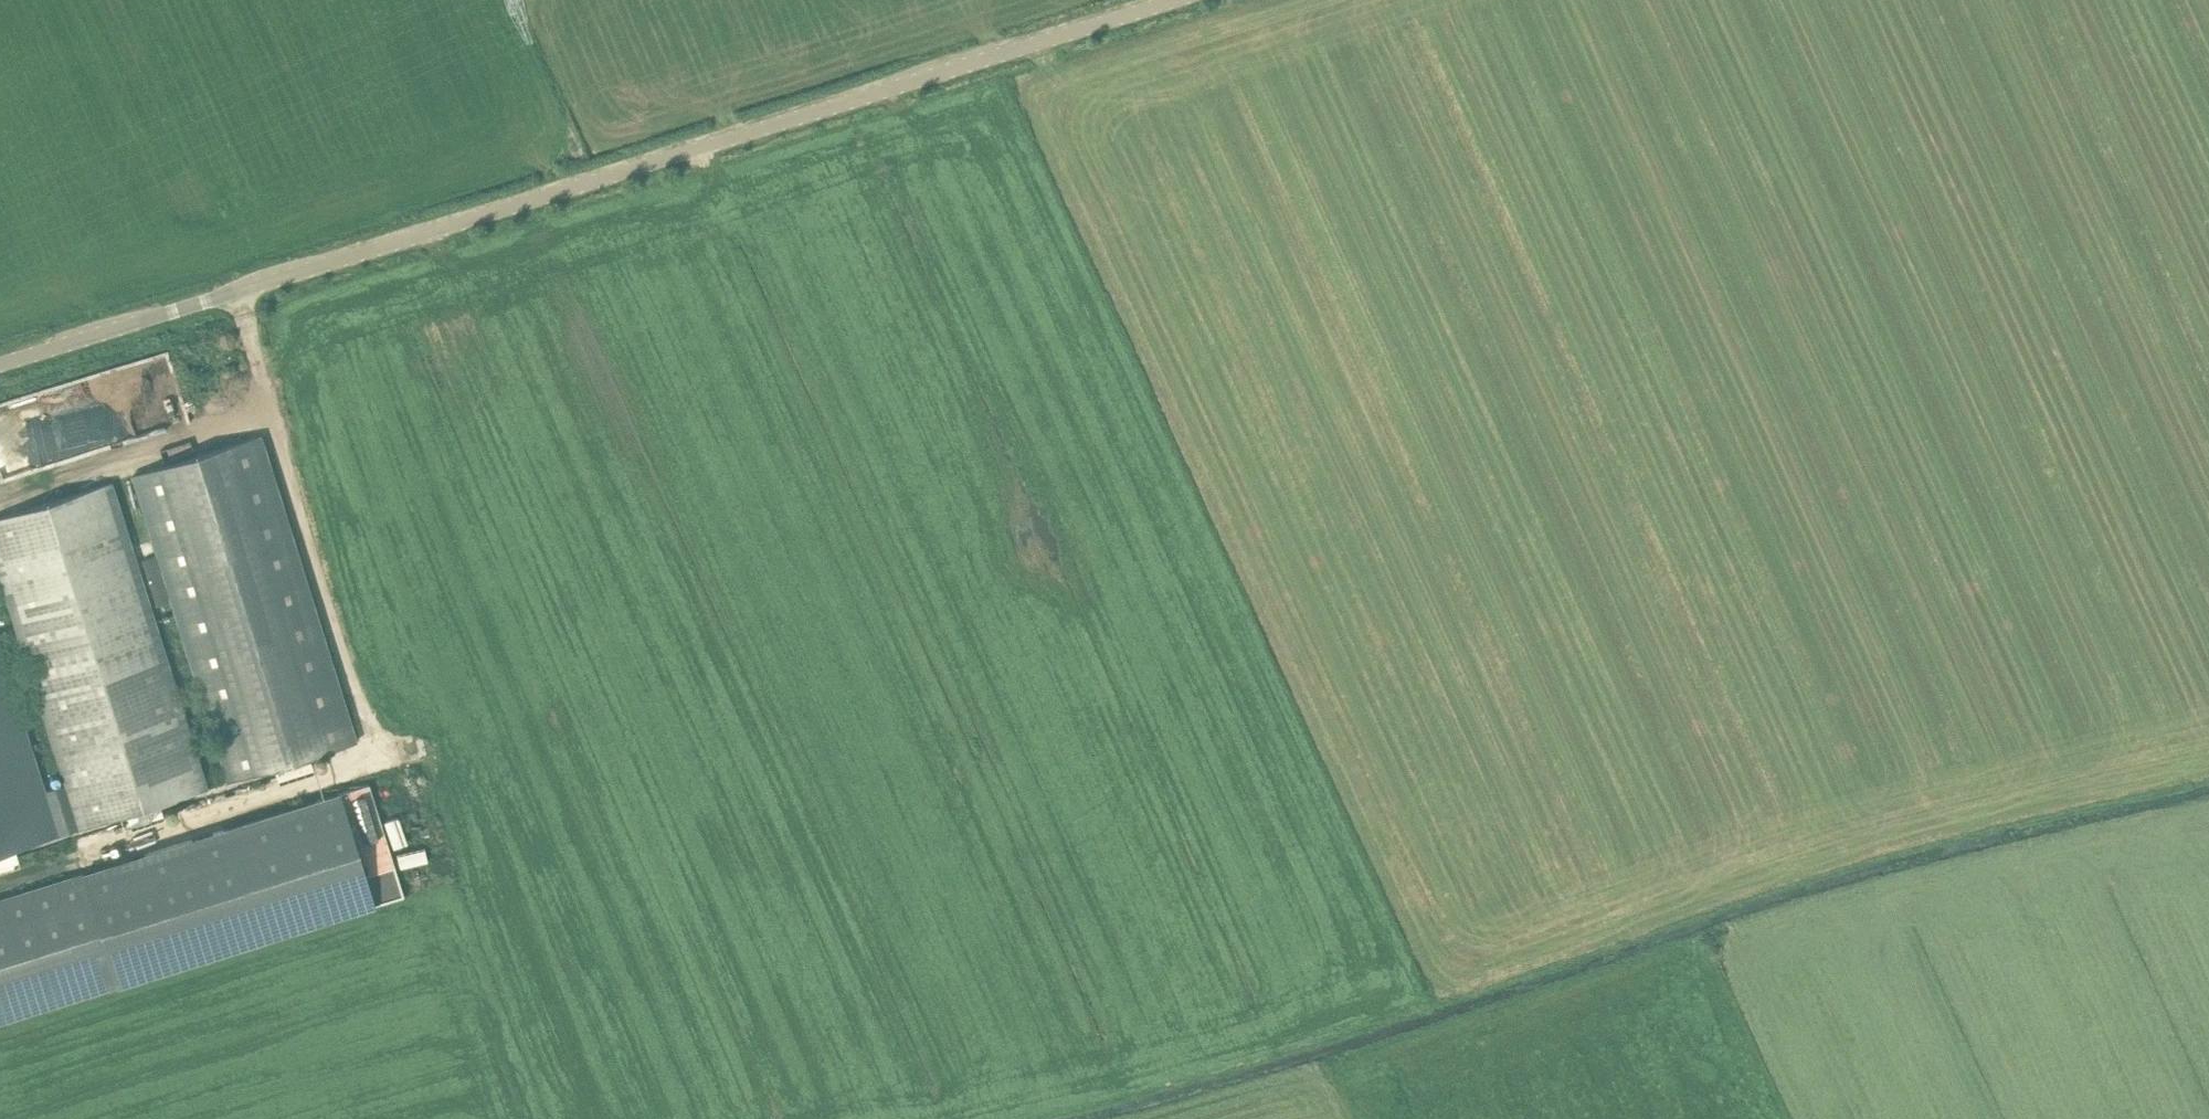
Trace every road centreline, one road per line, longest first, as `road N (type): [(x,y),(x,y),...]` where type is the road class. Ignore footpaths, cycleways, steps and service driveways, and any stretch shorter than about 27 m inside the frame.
road 1 (unclassified): [(0,366),(1175,0)]

